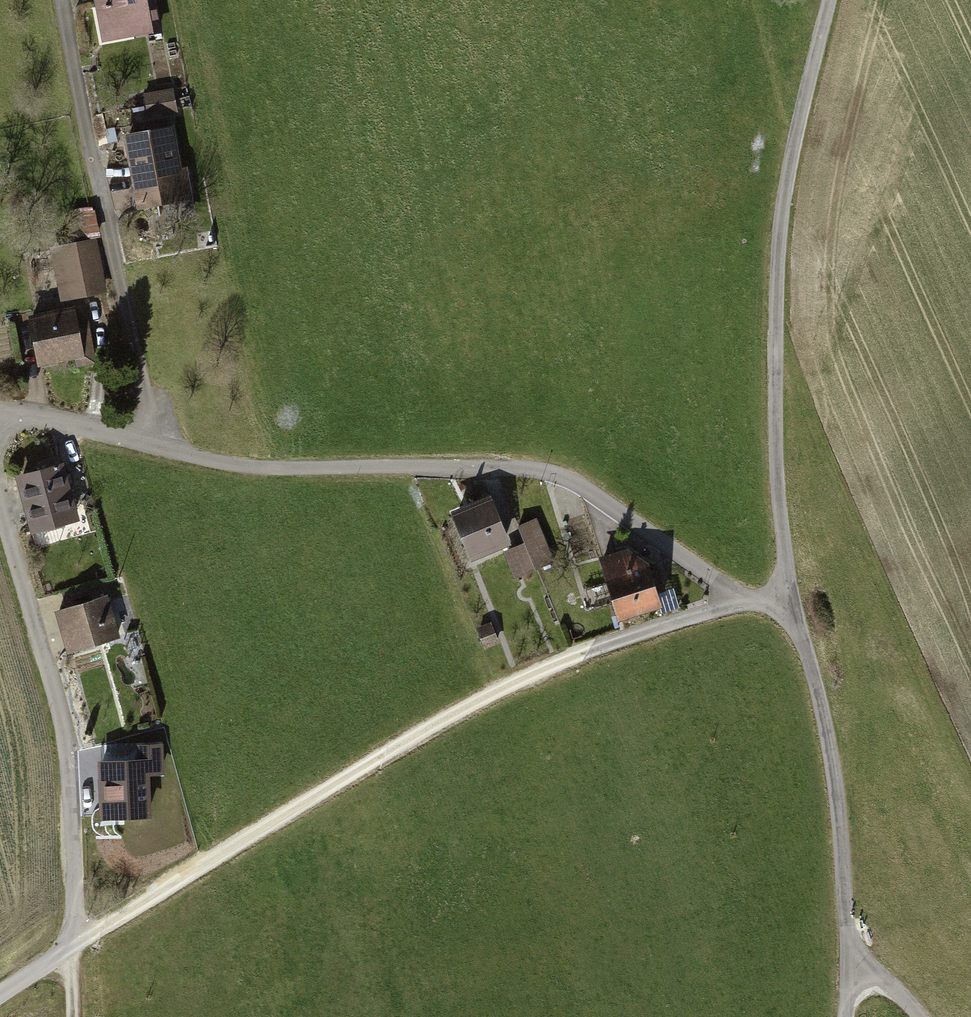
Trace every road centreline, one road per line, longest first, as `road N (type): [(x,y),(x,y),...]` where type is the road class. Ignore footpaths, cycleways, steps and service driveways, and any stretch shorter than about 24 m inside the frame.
road 1 (track): [(67,942),(496,685),(709,612),(732,593)]
road 2 (residential): [(143,439),(238,464),(514,469),(572,483),(732,593),(763,602),(785,597)]
road 3 (residential): [(785,597),(775,481),(777,250),(791,145),(827,0)]
road 4 (residential): [(0,503),(60,724),(73,829),(67,942),(0,994)]
road 5 (residential): [(61,0),(146,403),(143,439)]
road 6 (residential): [(849,969),(822,713),(785,597)]
road 7 (residential): [(0,412),(25,409),(143,439)]

